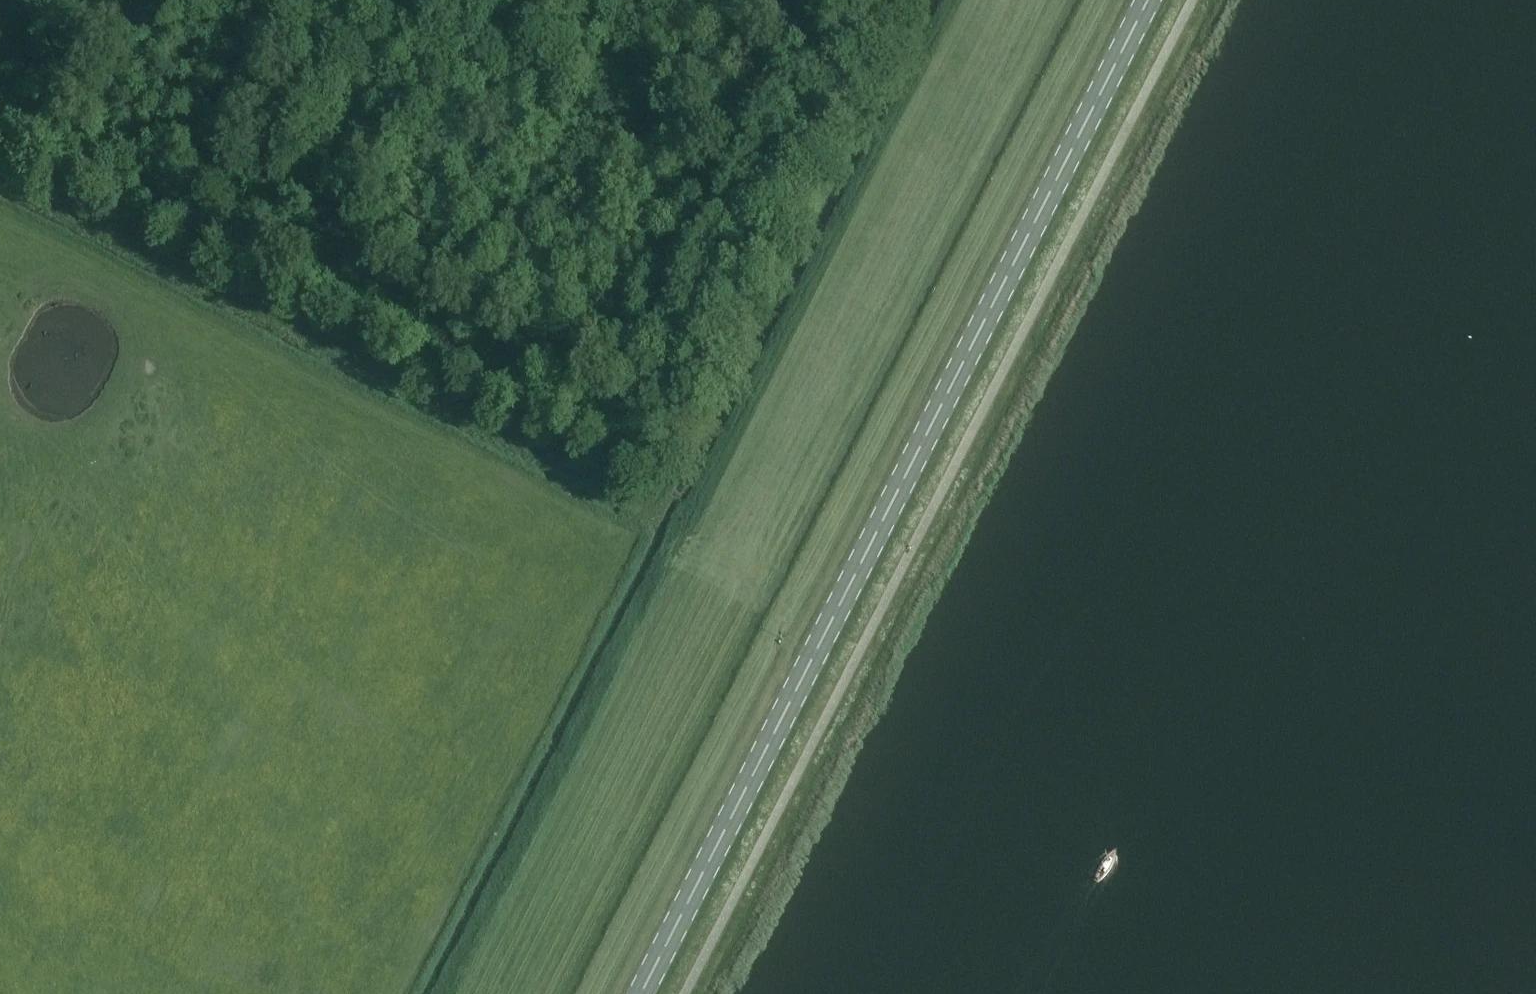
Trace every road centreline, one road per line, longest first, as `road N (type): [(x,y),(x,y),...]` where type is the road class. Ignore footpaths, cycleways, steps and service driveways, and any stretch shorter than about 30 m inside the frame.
road 1 (primary): [(641,993),(999,292),(1172,0)]
road 2 (track): [(651,506),(0,173)]
road 3 (track): [(912,0),(639,528)]

